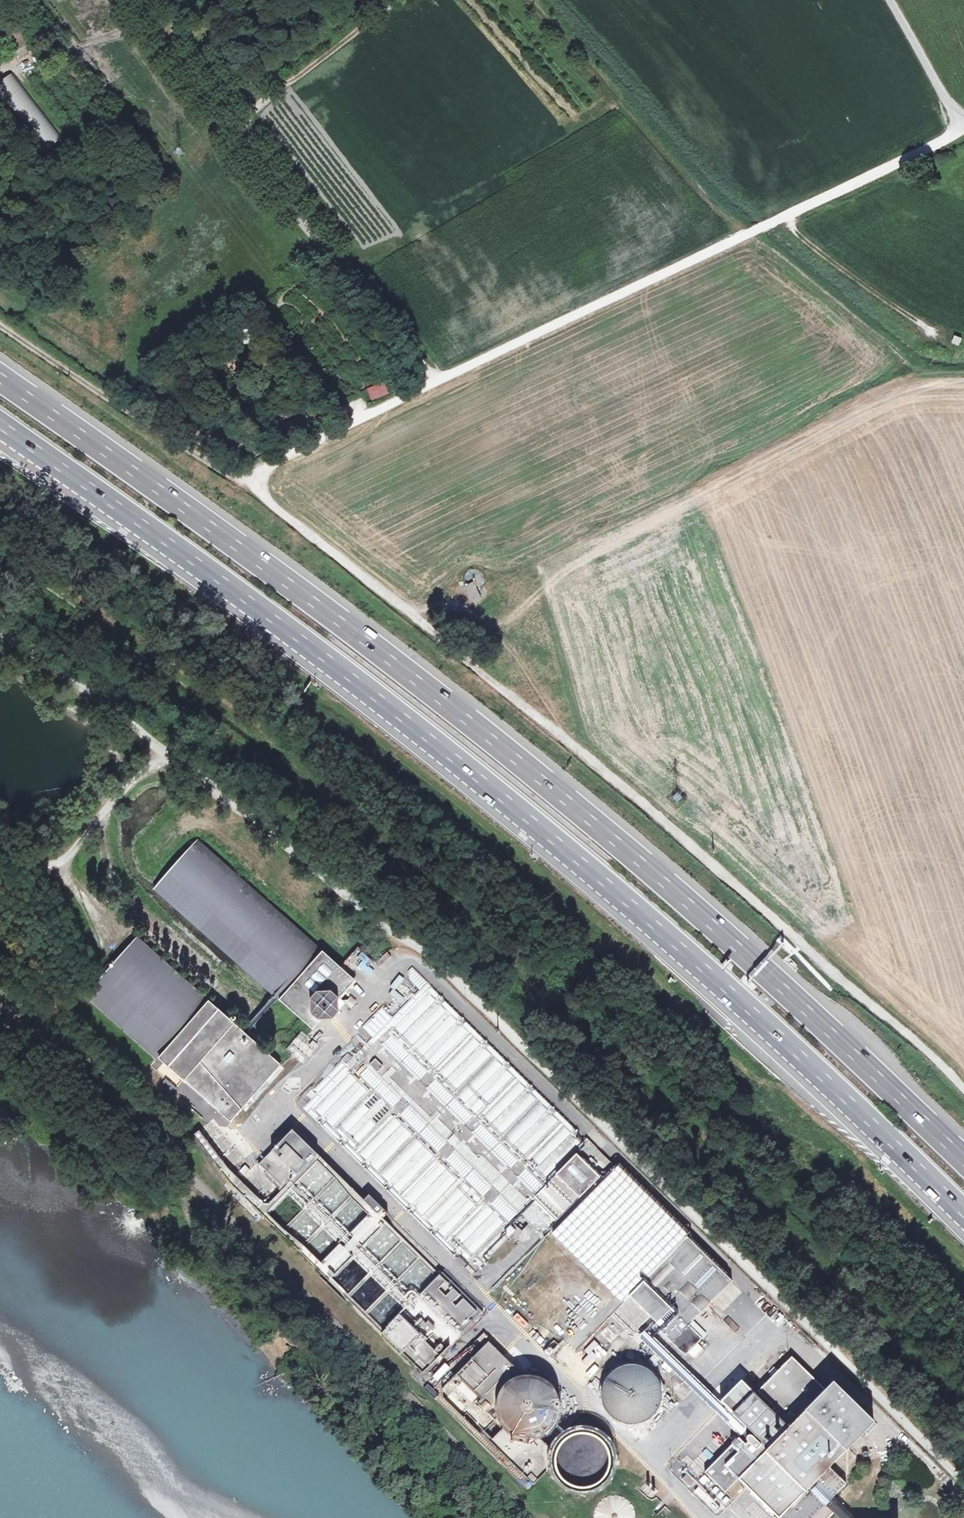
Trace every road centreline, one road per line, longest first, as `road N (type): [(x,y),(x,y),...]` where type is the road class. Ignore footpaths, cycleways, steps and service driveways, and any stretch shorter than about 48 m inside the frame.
road 1 (track): [(963,1483),(414,940),(153,737),(0,631)]
road 2 (motorway): [(963,1152),(804,998),(539,765),(248,537),(0,364)]
road 3 (motorway): [(0,425),(234,590),(582,862),(963,1211)]
road 4 (track): [(262,473),(265,492),(285,514),(601,765),(963,1085)]
road 5 (unclassified): [(262,473),(963,134)]
road 6 (track): [(262,473),(231,472),(151,429),(0,327)]
road 7 (track): [(0,847),(41,870),(66,863),(162,745)]
road 8 (unclassified): [(888,0),(963,131)]

